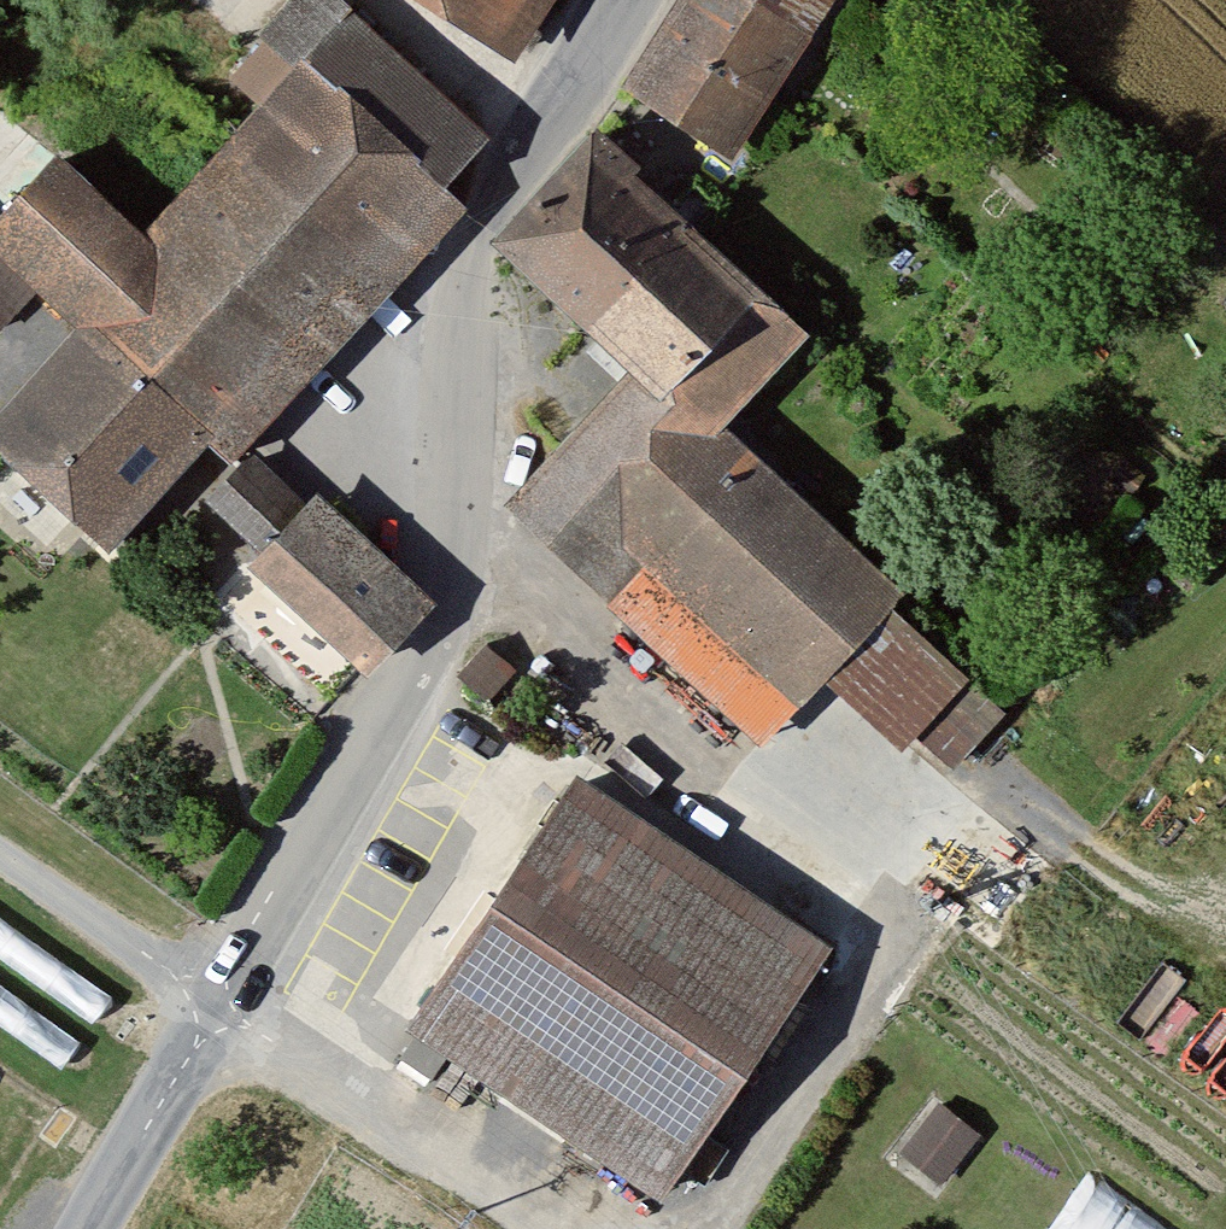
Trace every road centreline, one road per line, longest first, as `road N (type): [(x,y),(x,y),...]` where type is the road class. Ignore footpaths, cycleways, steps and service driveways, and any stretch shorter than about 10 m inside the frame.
road 1 (residential): [(615,0),(481,234),(459,371),(457,556),(446,607),(218,1004)]
road 2 (track): [(218,1004),(534,1228)]
road 3 (unclassified): [(0,853),(218,1004)]
road 4 (residential): [(218,1004),(84,1228)]

